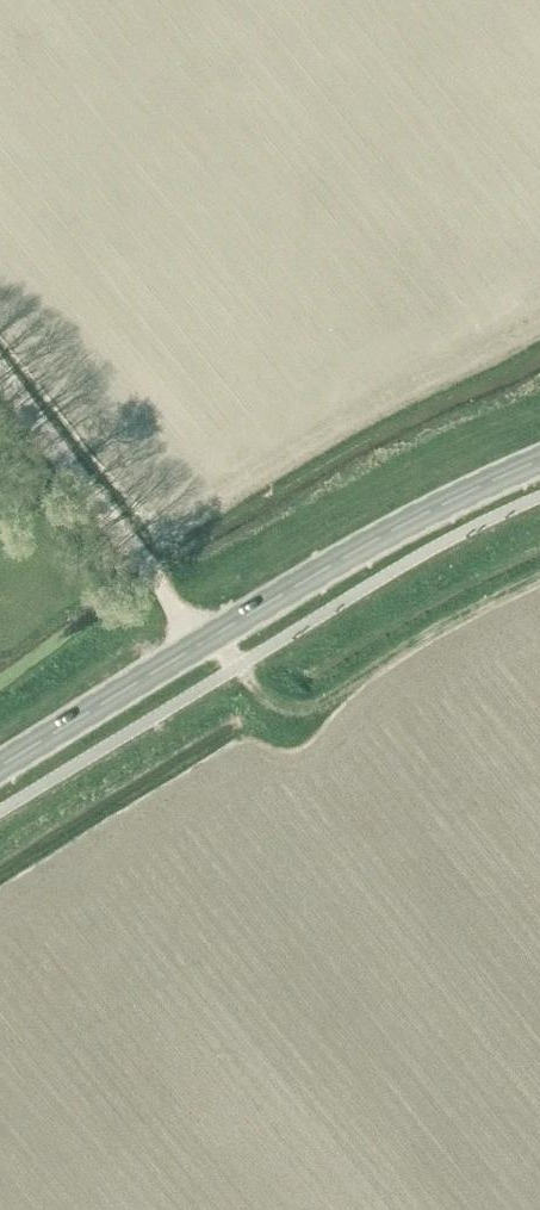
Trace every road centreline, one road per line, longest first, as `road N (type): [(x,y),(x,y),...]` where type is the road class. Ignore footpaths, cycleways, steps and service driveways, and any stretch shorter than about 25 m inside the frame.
road 1 (primary): [(0,765),(286,590),(539,459)]
road 2 (track): [(207,639),(276,706),(299,711),(539,574)]
road 3 (track): [(207,639),(0,389)]

